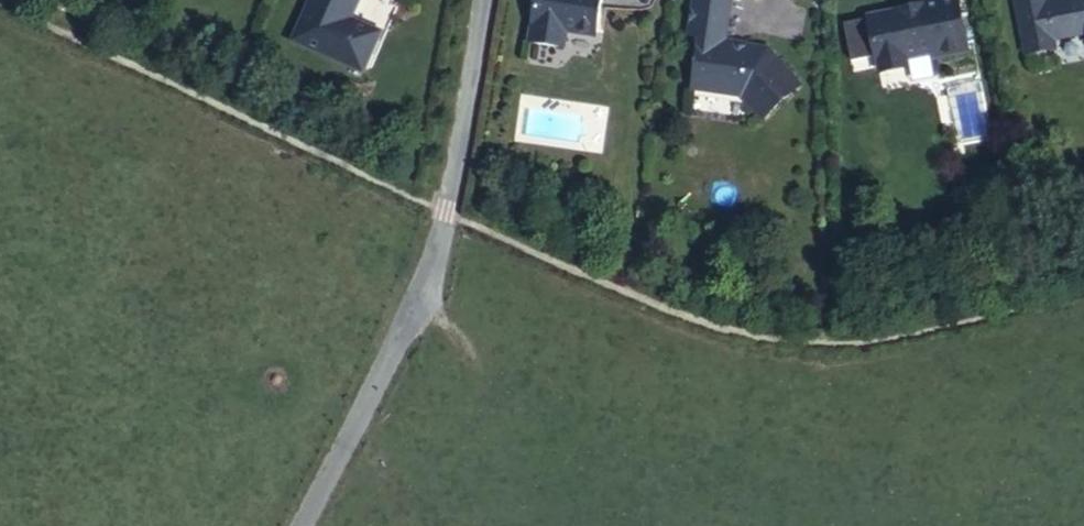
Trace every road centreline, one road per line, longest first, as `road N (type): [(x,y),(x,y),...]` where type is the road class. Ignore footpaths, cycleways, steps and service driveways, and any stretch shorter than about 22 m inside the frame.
road 1 (residential): [(482,0),(438,242),(303,525)]

